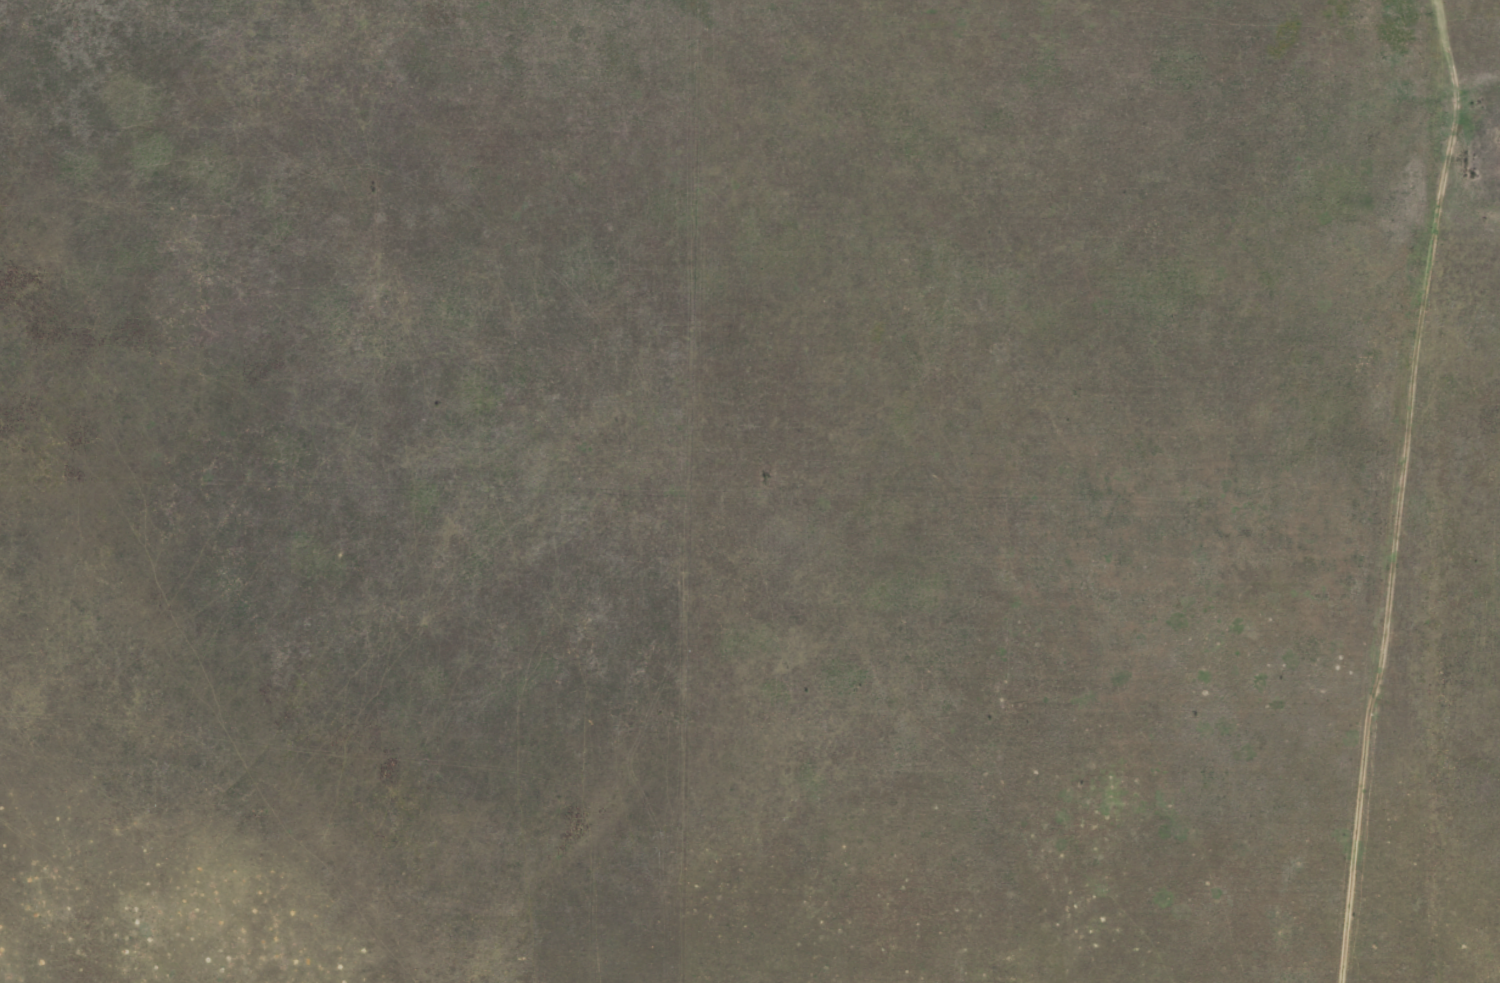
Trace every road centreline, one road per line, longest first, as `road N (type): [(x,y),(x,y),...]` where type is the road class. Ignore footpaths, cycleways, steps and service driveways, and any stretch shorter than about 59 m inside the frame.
road 1 (residential): [(1439,982),(1470,57),(1463,0)]

